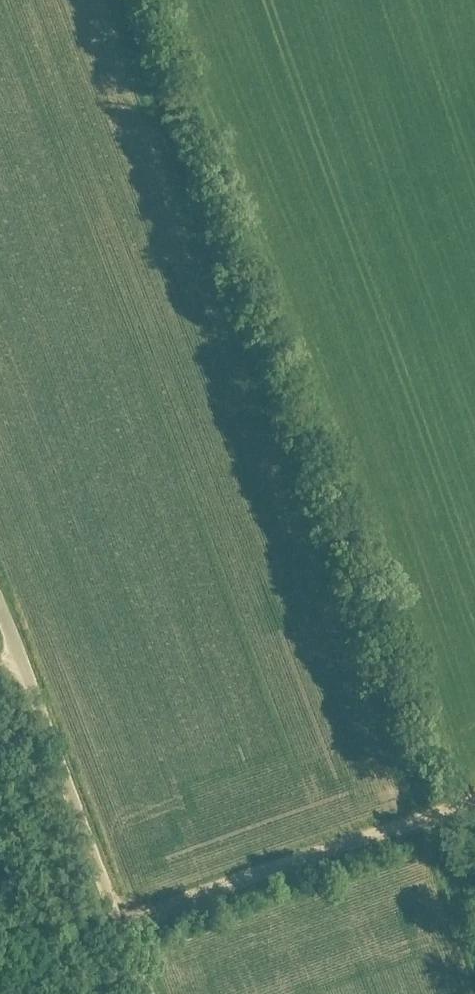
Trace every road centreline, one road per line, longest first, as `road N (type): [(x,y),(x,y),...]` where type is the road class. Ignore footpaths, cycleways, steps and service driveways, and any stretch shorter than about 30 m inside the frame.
road 1 (unclassified): [(145,993),(0,614)]
road 2 (track): [(474,803),(120,928)]

